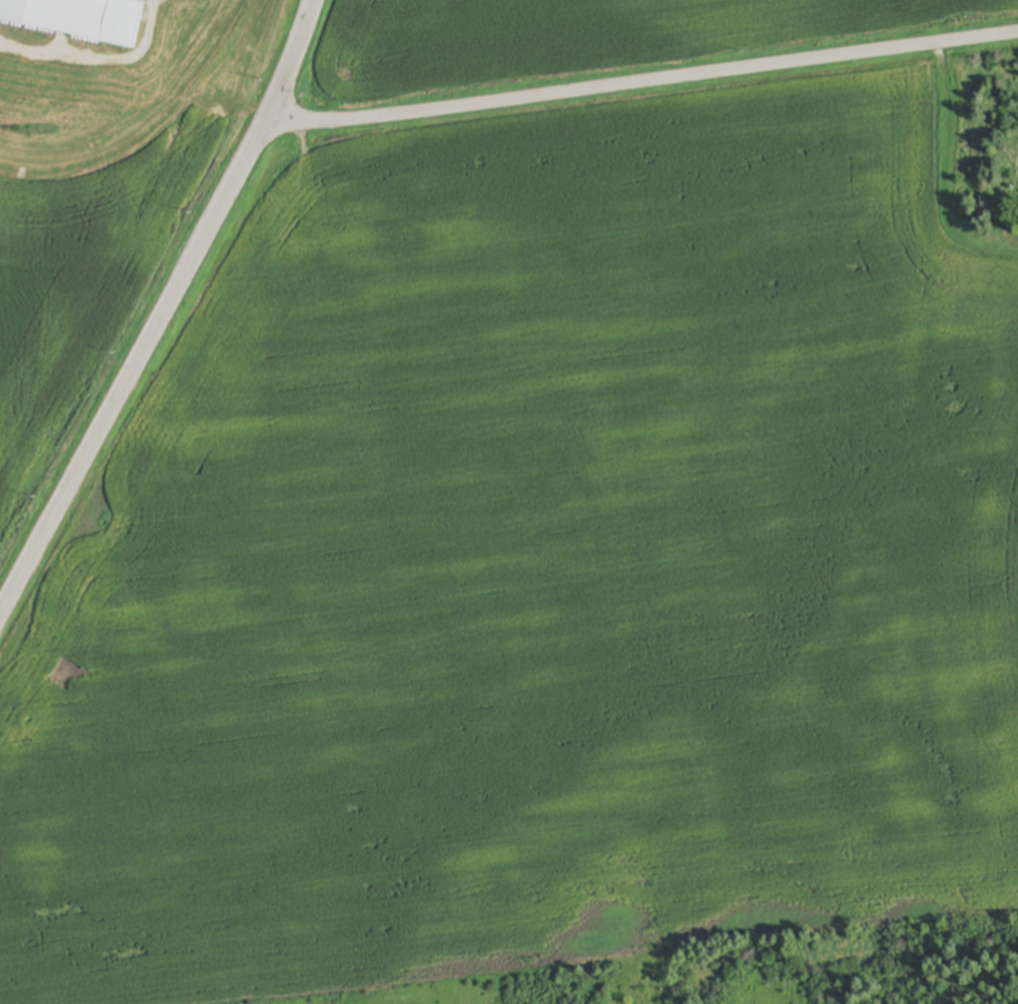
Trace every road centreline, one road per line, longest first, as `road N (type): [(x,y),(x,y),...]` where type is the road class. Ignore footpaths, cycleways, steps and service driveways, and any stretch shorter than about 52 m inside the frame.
road 1 (residential): [(267,131),(1017,37)]
road 2 (secondary): [(0,621),(267,131),(317,0)]

